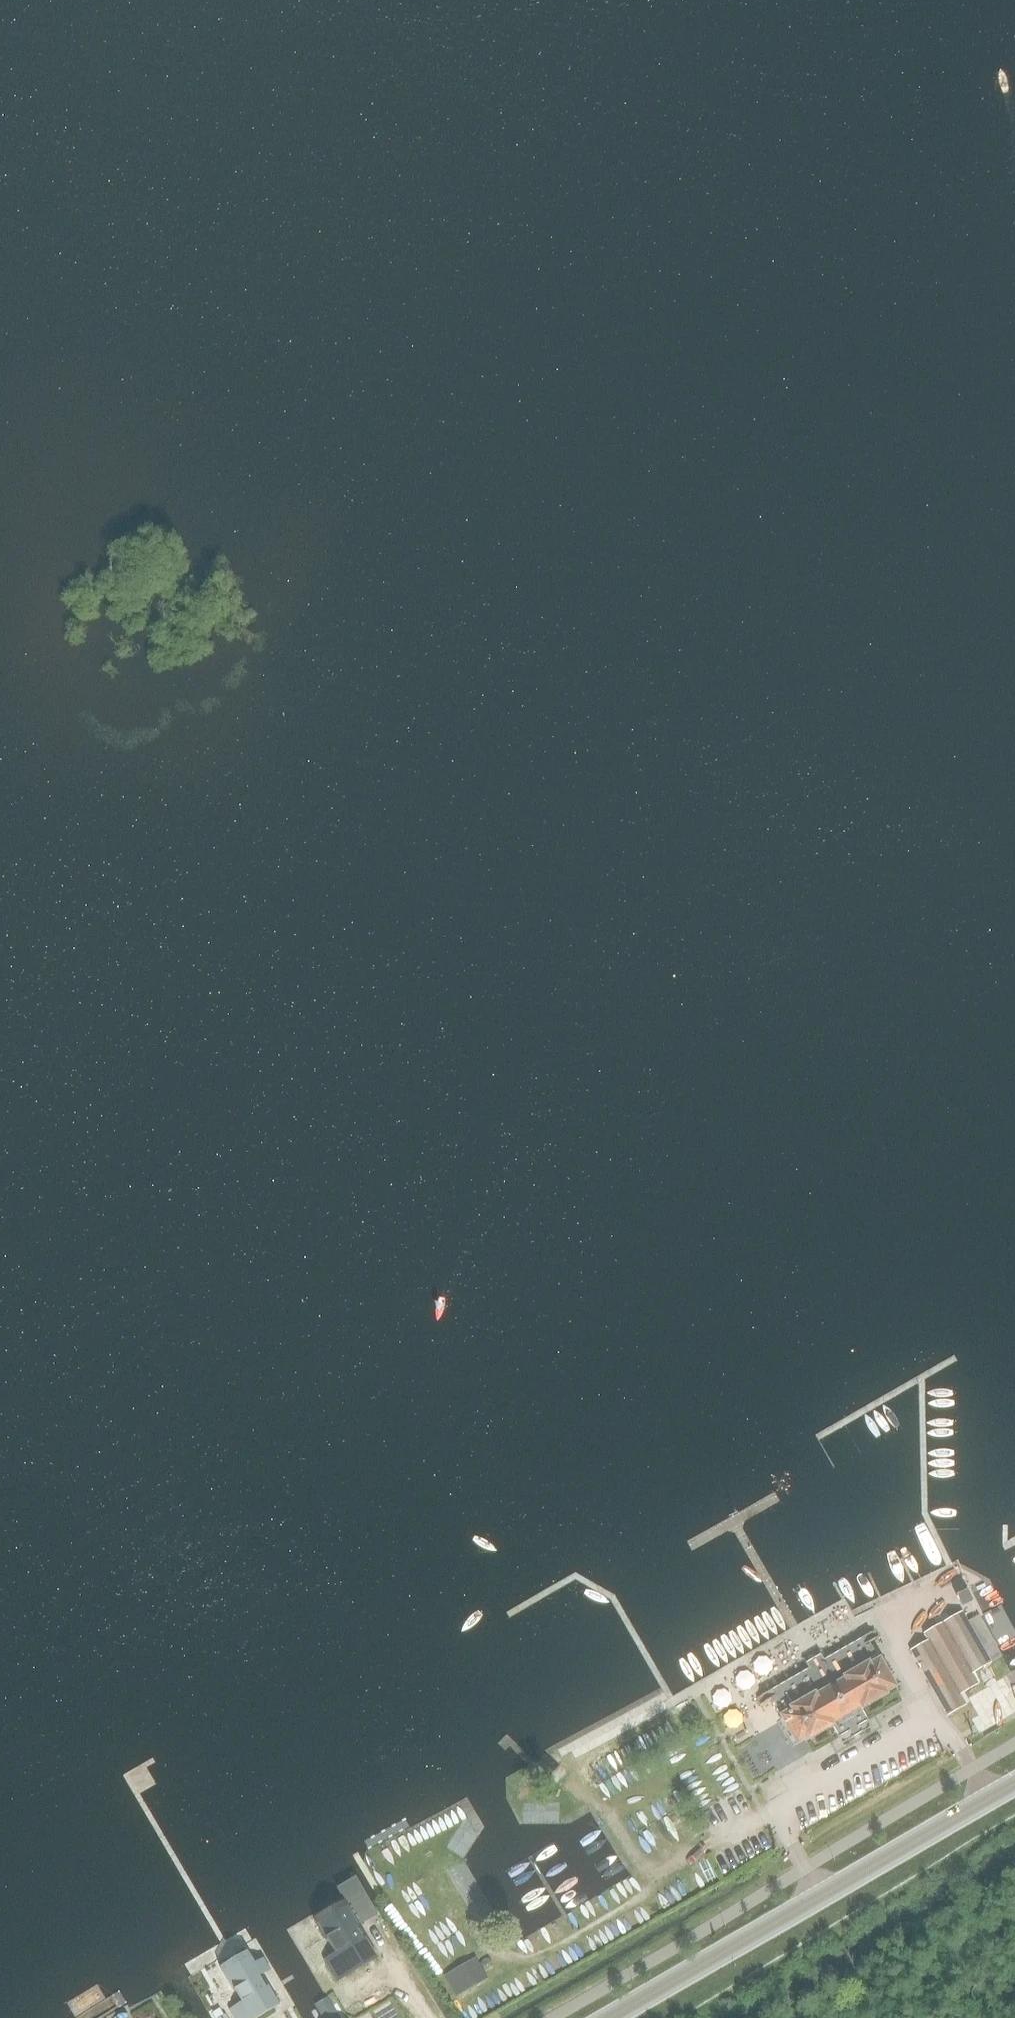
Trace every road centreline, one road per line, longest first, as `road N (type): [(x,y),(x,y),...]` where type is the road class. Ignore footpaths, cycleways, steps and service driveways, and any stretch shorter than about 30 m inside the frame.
road 1 (track): [(448,1860),(438,1883),(500,1980),(644,1897),(654,1878),(799,1802)]
road 2 (secondary): [(619,2017),(1014,1786)]
road 3 (track): [(654,1878),(609,1814),(554,1770)]

